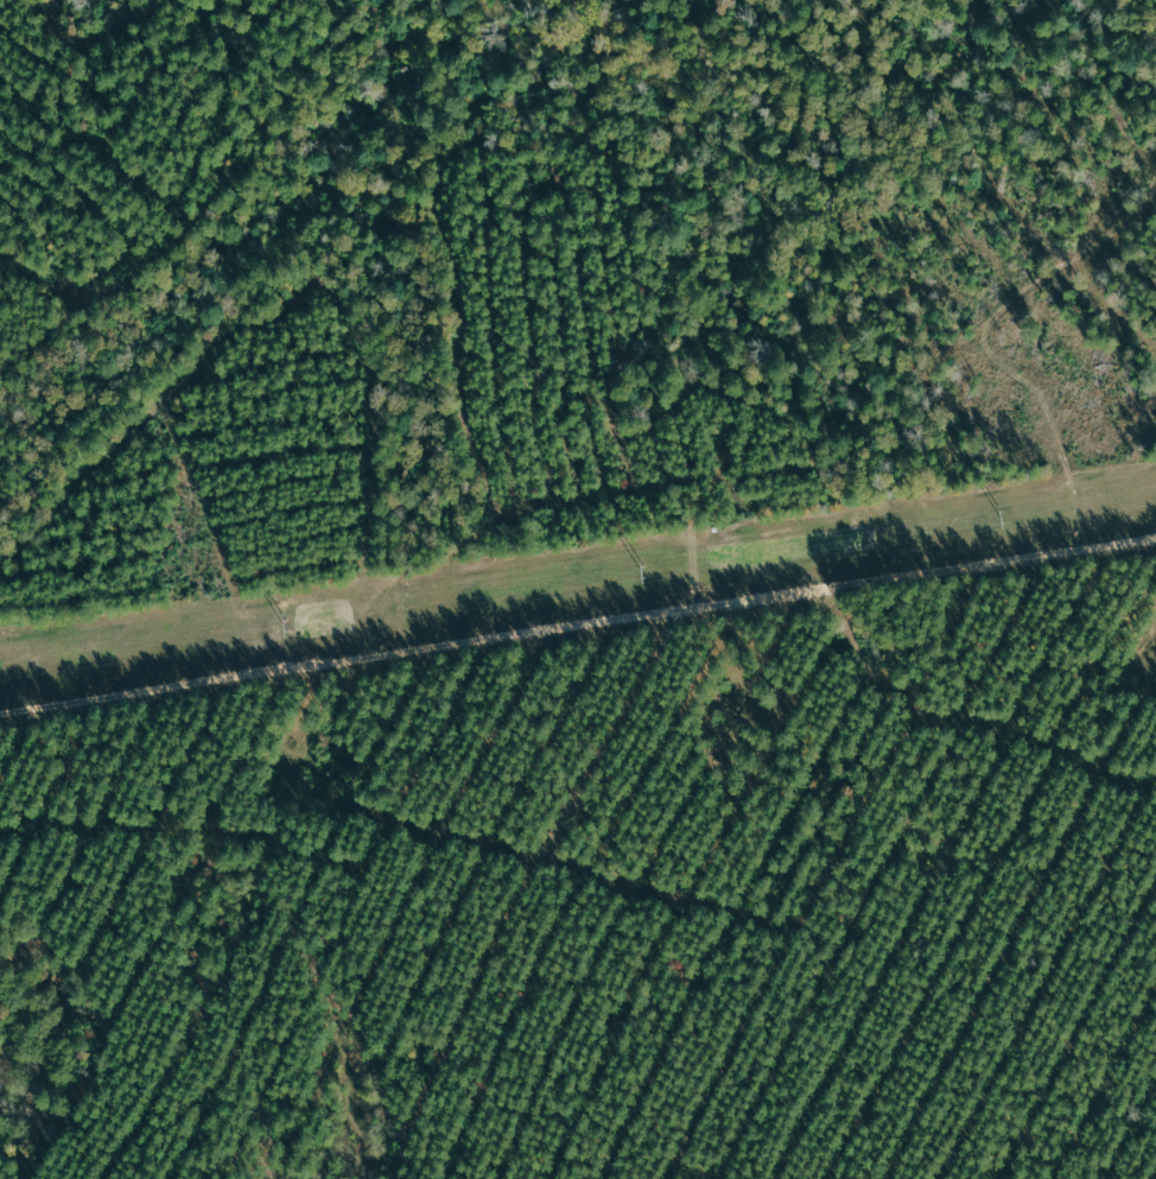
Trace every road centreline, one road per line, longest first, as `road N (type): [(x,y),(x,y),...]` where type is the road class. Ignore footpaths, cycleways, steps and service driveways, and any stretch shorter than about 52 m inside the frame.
road 1 (residential): [(0,721),(461,626),(1155,525)]

